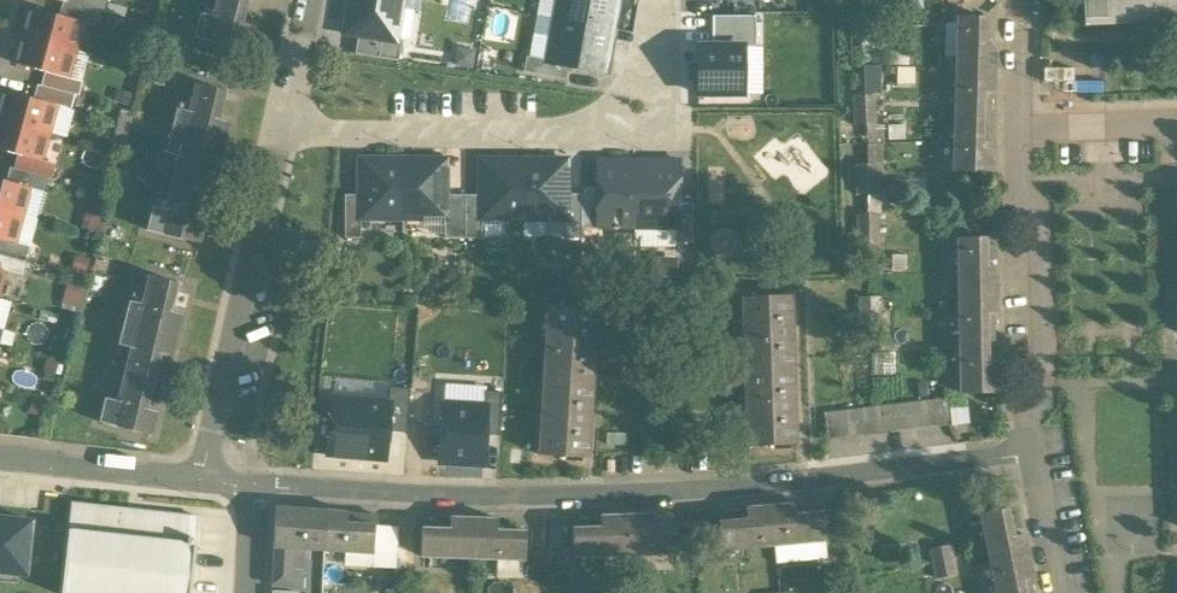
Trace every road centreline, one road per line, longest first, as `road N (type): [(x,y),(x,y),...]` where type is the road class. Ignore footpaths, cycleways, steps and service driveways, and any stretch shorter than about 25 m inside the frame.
road 1 (residential): [(258,490),(611,493),(1024,446)]
road 2 (residential): [(284,133),(578,136),(604,124),(630,92),(648,0)]
road 3 (residential): [(284,133),(211,487)]
road 4 (residential): [(1024,446),(1041,396),(1033,219),(1016,172),(1015,129)]
road 5 (residential): [(0,467),(211,487)]
road 6 (residential): [(1176,125),(1015,129)]
road 7 (residential): [(1058,592),(1024,446)]
road 8 (residential): [(312,0),(284,133)]
road 9 (residential): [(1015,129),(1016,0)]

